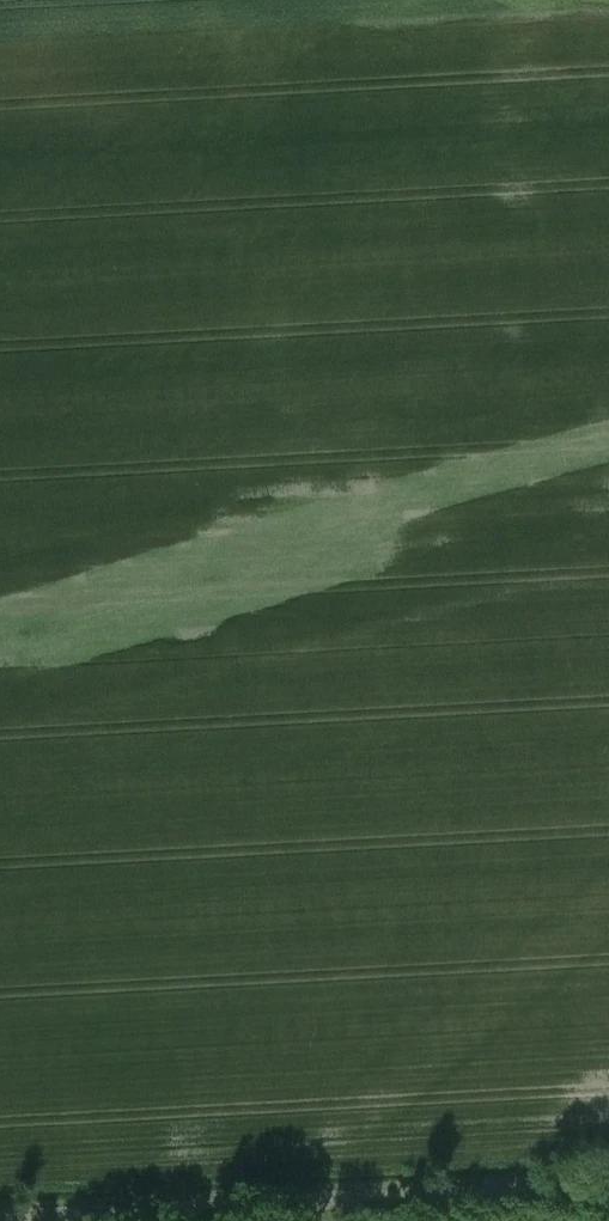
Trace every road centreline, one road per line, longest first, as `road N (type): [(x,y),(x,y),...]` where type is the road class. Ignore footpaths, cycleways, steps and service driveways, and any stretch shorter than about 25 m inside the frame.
road 1 (unclassified): [(0,1217),(608,1186)]

